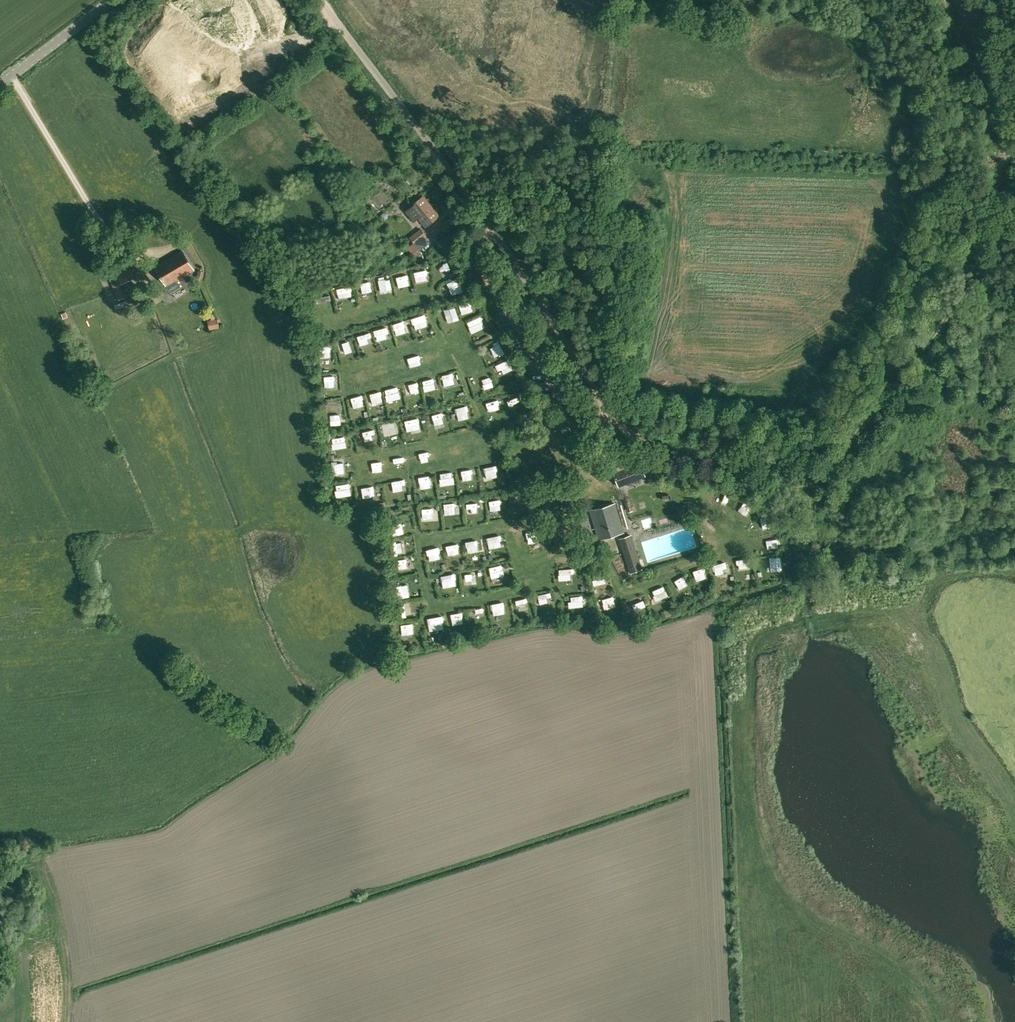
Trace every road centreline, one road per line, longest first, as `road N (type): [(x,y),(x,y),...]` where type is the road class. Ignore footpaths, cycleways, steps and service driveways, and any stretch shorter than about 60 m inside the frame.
road 1 (track): [(1005,145),(957,300),(843,455),(803,485),(778,483),(616,423)]
road 2 (unclassified): [(616,423),(427,139),(318,0)]
road 3 (track): [(70,1021),(72,949),(51,877)]
road 4 (unclassified): [(0,85),(111,0)]

